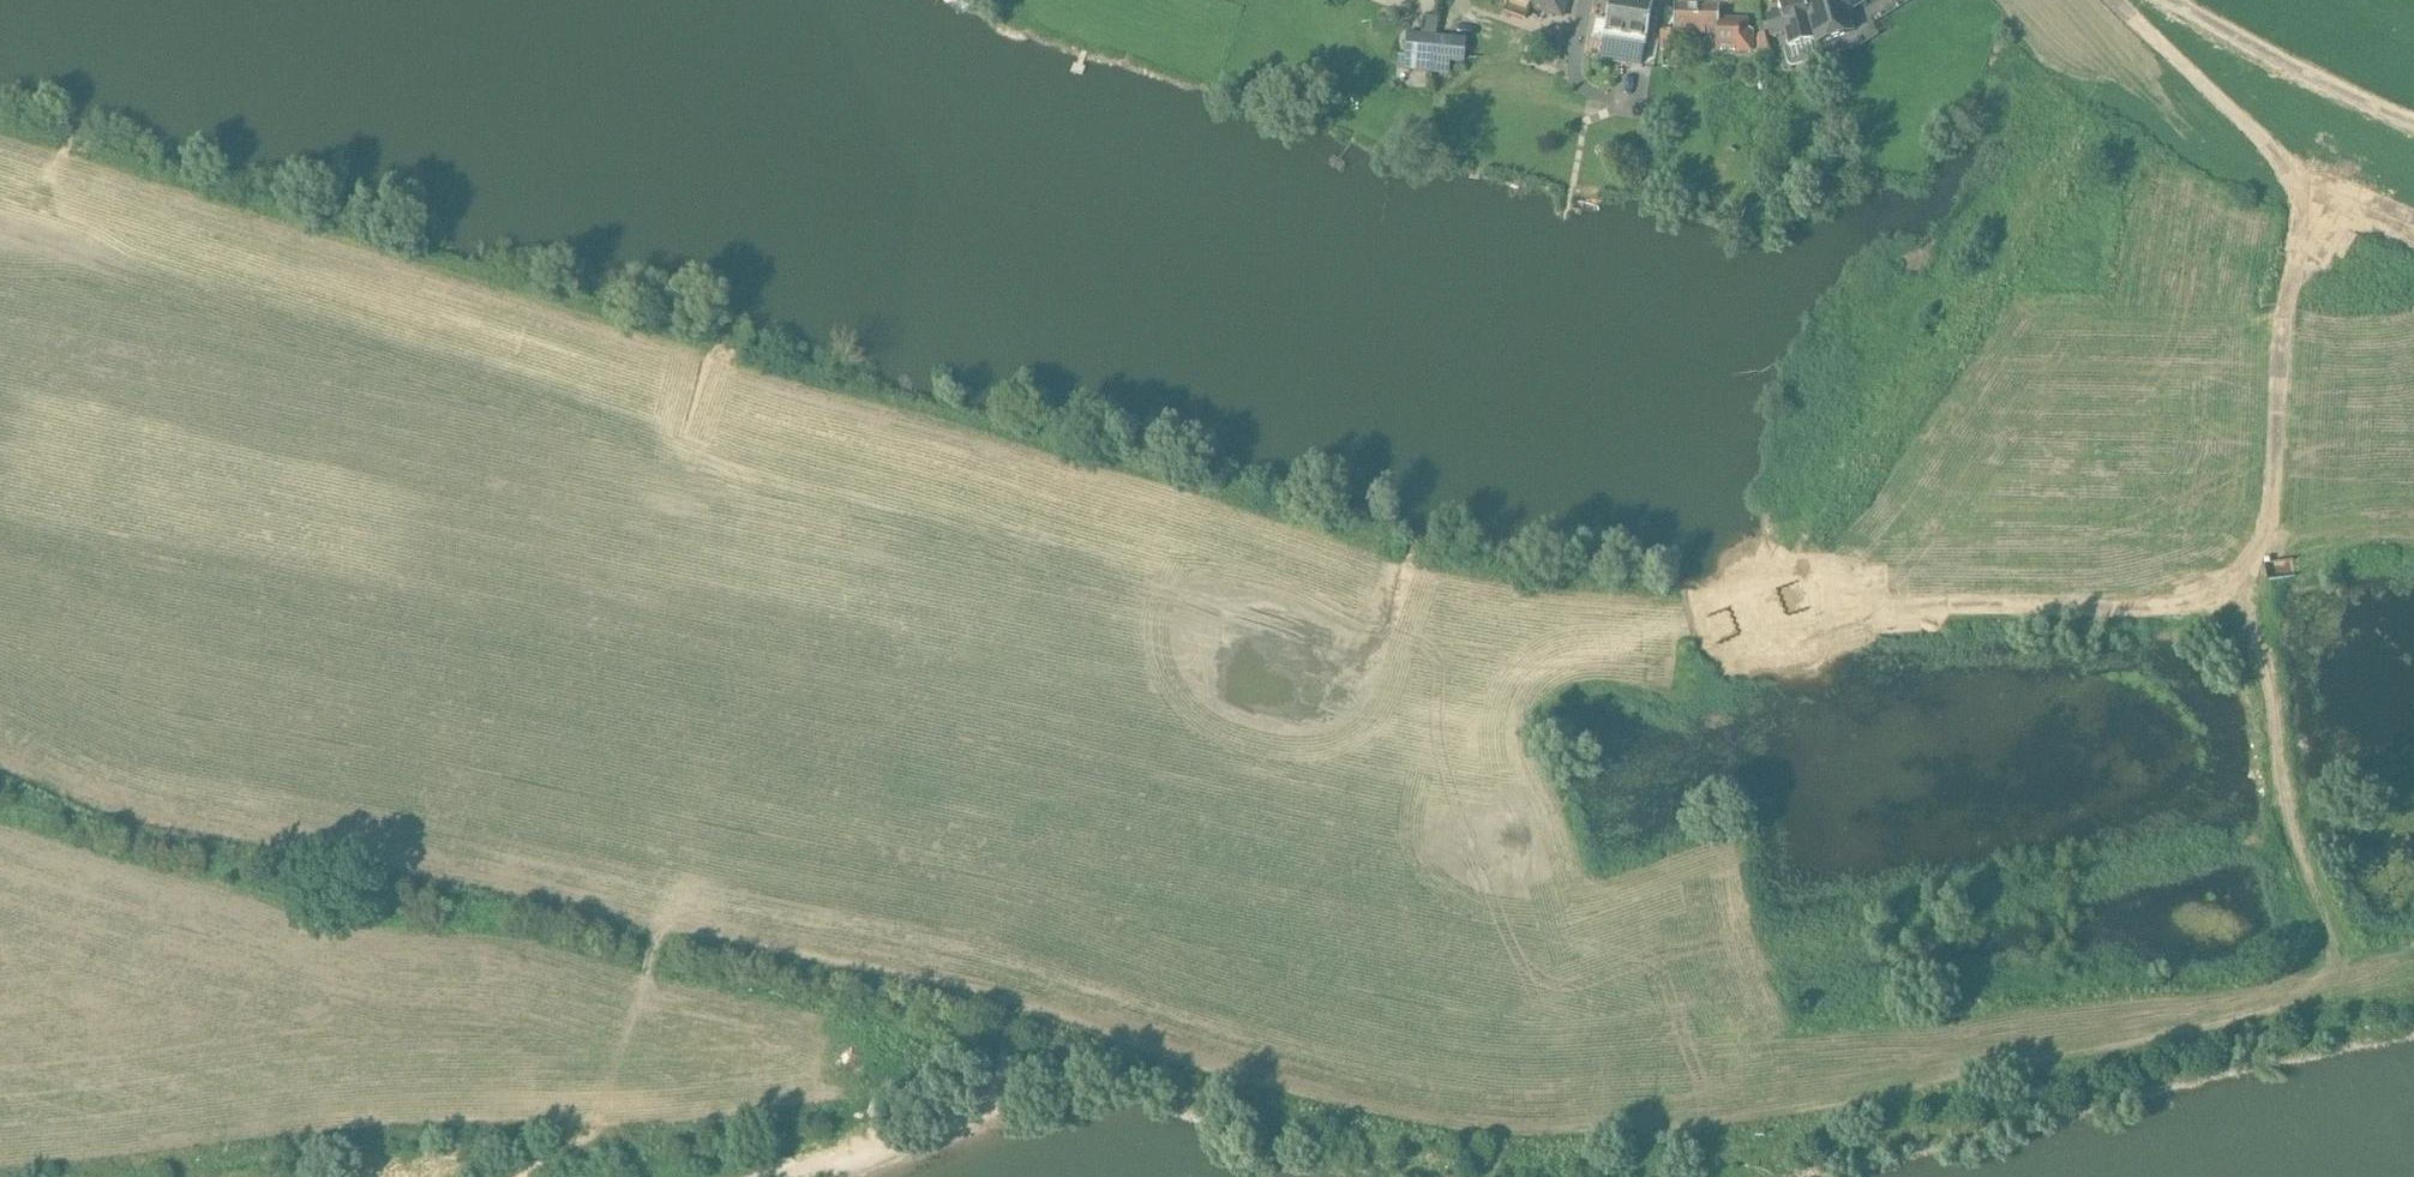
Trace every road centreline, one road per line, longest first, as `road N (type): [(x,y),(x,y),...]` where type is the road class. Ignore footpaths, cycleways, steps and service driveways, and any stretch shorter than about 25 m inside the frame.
road 1 (track): [(2413,967),(1840,1099),(1738,1115),(1515,1128),(1261,1076),(977,985),(832,953),(215,838),(0,764)]
road 2 (track): [(1796,1106),(1725,866),(1702,861),(1588,893),(1569,875),(1527,752),(1526,705),(1555,676),(1588,663),(1704,636),(1805,595),(1843,593),(1882,607),(2162,603),(2218,583),(2256,546),(2308,231),(2324,193)]
road 3 (track): [(2413,225),(2324,193),(2118,0)]
road 4 (track): [(2413,122),(2318,83),(2168,0)]
road 5 (track): [(2347,984),(2283,792)]
road 6 (track): [(659,919),(606,1110)]

